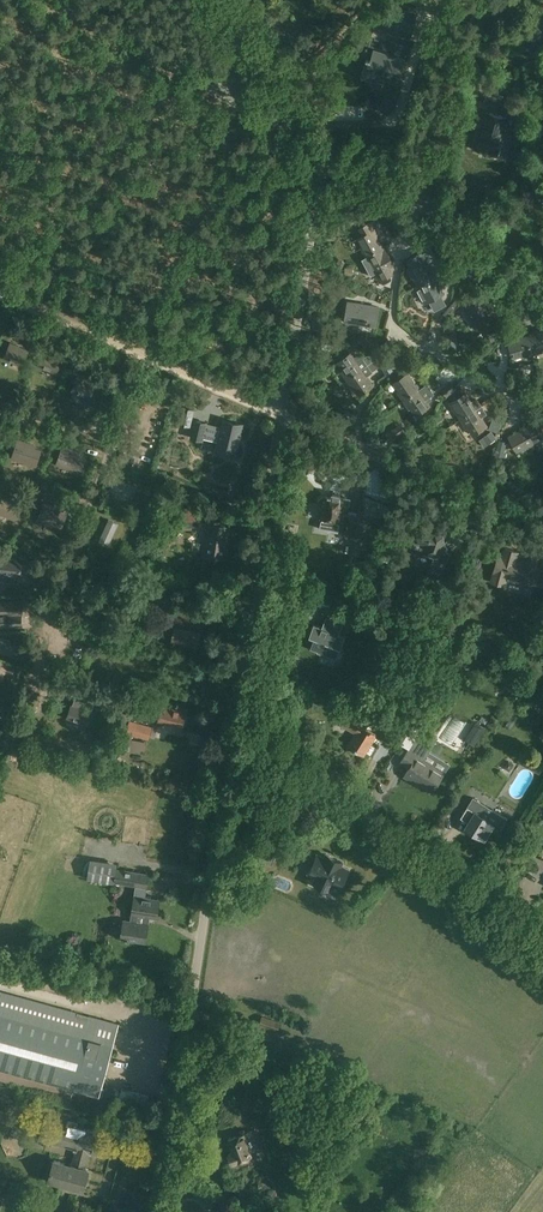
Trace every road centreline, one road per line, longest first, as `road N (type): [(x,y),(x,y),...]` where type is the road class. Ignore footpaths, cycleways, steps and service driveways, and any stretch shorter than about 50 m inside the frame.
road 1 (unclassified): [(155,1211),(281,407)]
road 2 (track): [(29,672),(147,354),(0,294)]
road 3 (track): [(542,938),(372,820),(230,771)]
road 4 (track): [(415,200),(396,327),(499,394),(516,399),(542,389)]
road 5 (track): [(542,492),(490,483),(281,407)]
road 6 (unclassified): [(281,407),(326,150)]
road 7 (unclassified): [(415,200),(462,0)]
road 8 (unclassified): [(224,95),(56,0)]
road 9 (unclassified): [(542,270),(415,200)]
road 10 (unclassified): [(281,407),(147,354)]

